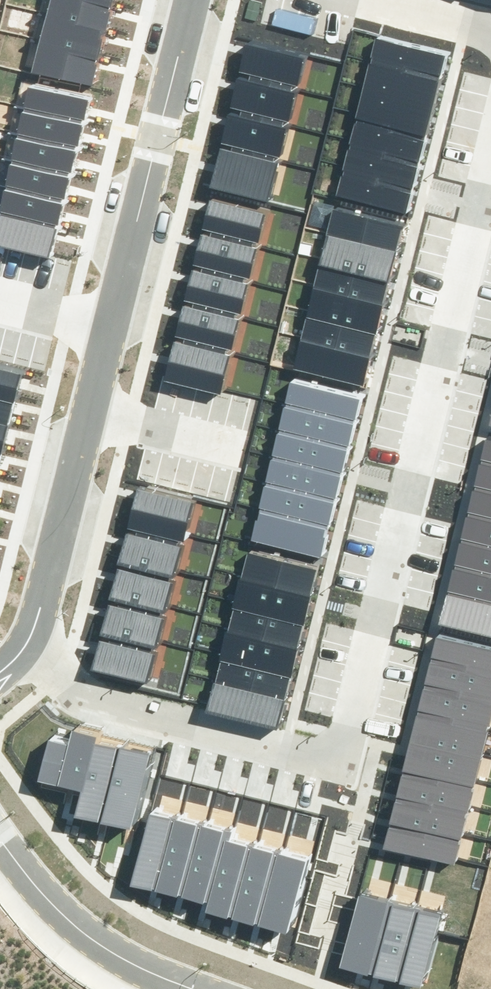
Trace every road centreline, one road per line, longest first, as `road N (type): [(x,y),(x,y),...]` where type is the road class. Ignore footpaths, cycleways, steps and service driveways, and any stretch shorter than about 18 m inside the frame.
road 1 (residential): [(0,675),(339,757),(490,148)]
road 2 (residential): [(0,673),(24,647),(39,609),(194,0)]
road 3 (residential): [(192,988),(124,961),(69,922),(0,841)]

